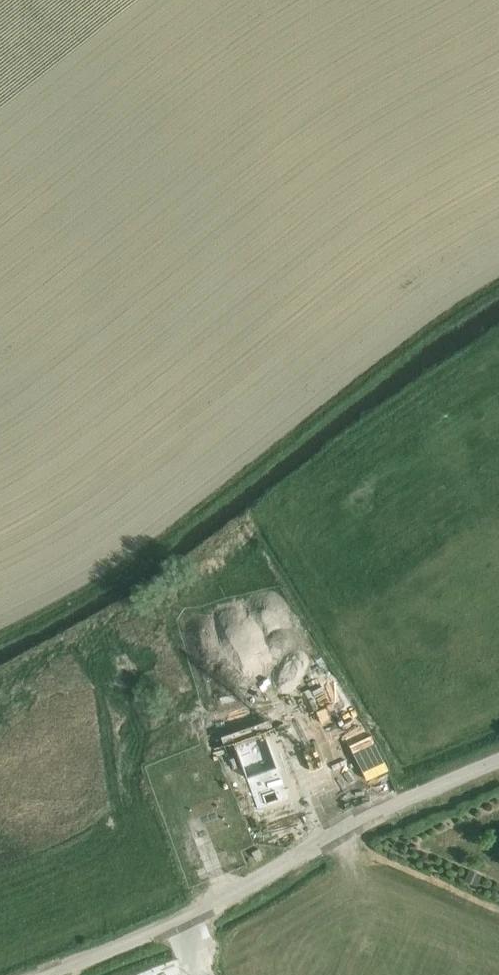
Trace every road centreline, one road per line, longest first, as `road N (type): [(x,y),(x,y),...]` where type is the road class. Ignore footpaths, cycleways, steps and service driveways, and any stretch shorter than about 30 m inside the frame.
road 1 (unclassified): [(498,761),(382,809),(201,910),(49,974)]

